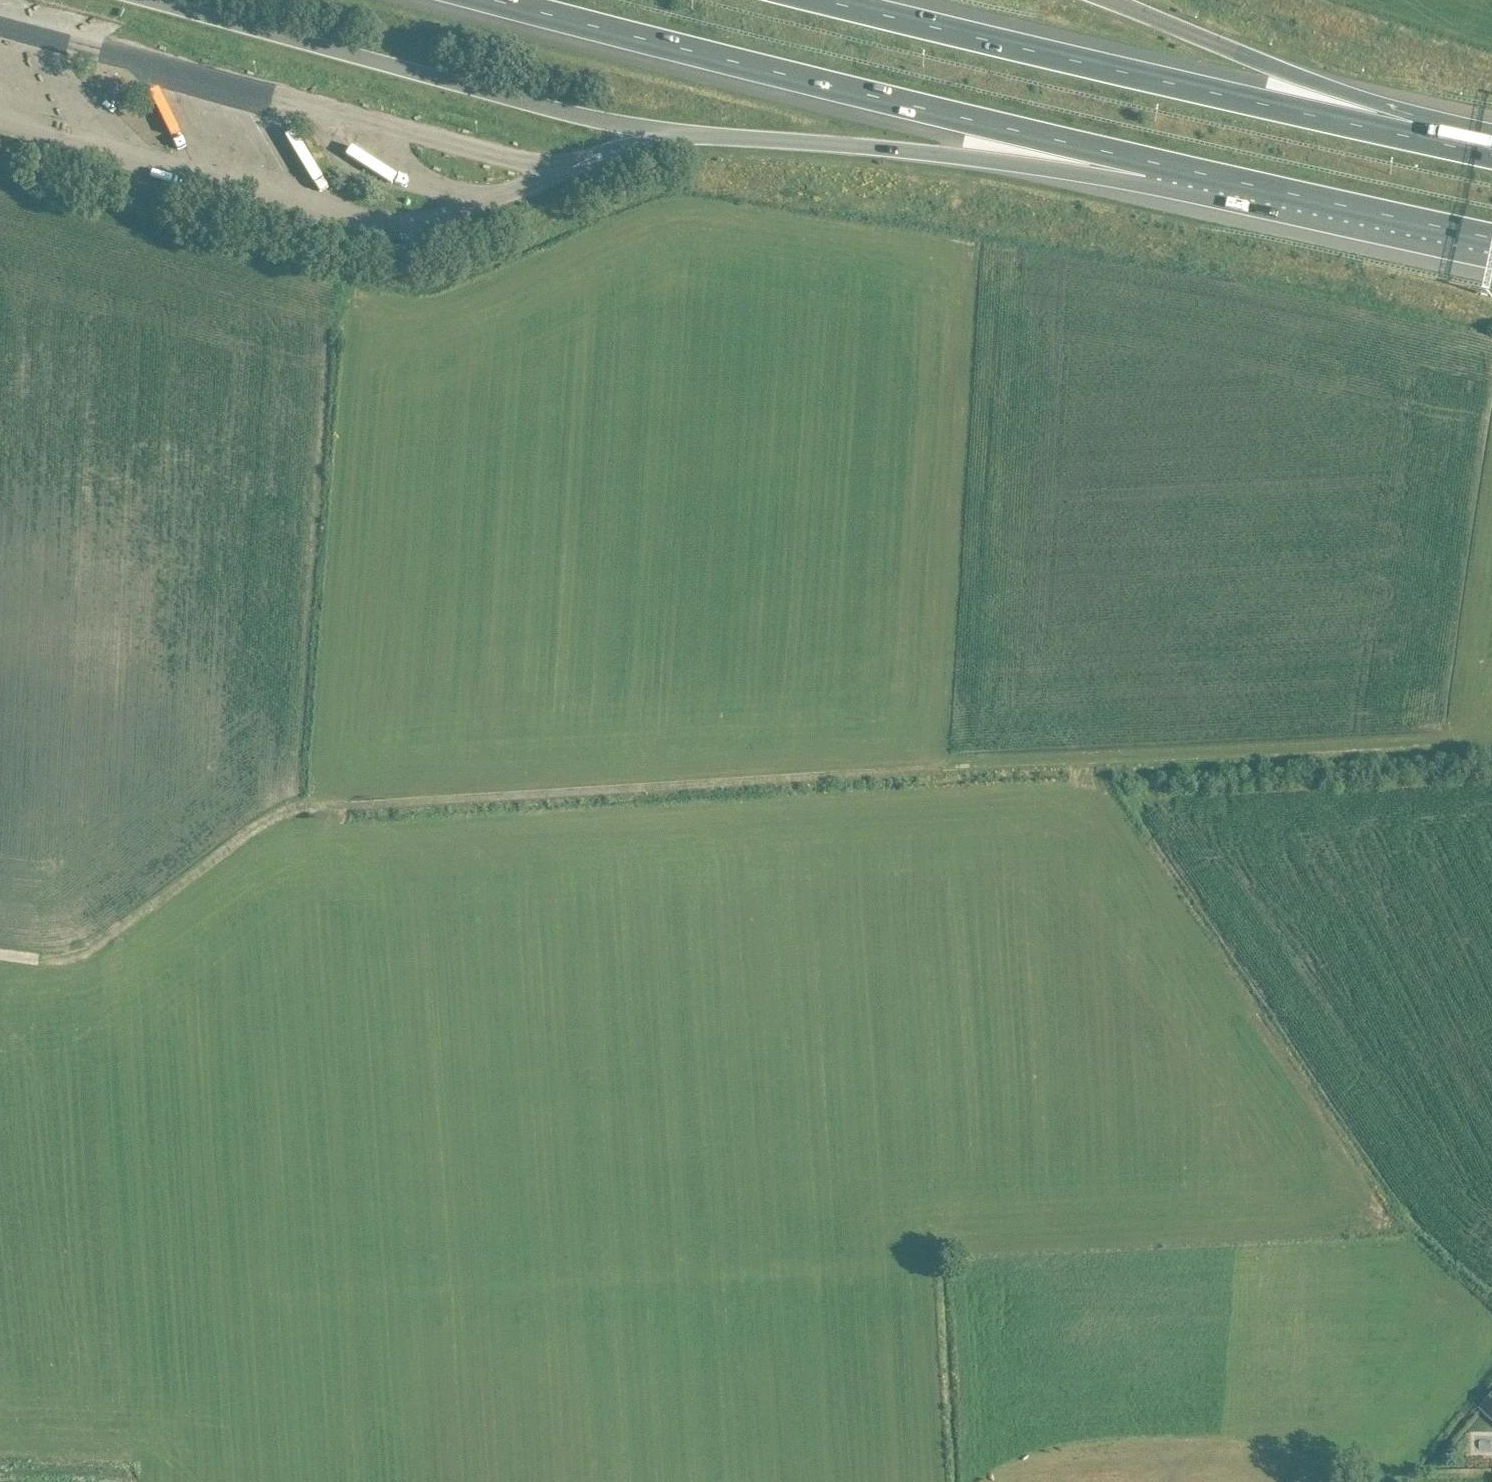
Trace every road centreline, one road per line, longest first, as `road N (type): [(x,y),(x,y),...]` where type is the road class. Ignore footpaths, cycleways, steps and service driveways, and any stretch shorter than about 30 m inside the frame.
road 1 (track): [(1016,765),(294,807),(95,948),(31,958)]
road 2 (motorway): [(499,0),(1158,163)]
road 3 (motorway): [(1411,136),(830,0)]
road 4 (motorway): [(815,143),(1034,164),(1158,163)]
road 5 (motorway): [(1158,163),(1491,236)]
road 6 (motorway): [(1411,136),(1275,66),(1105,0)]

